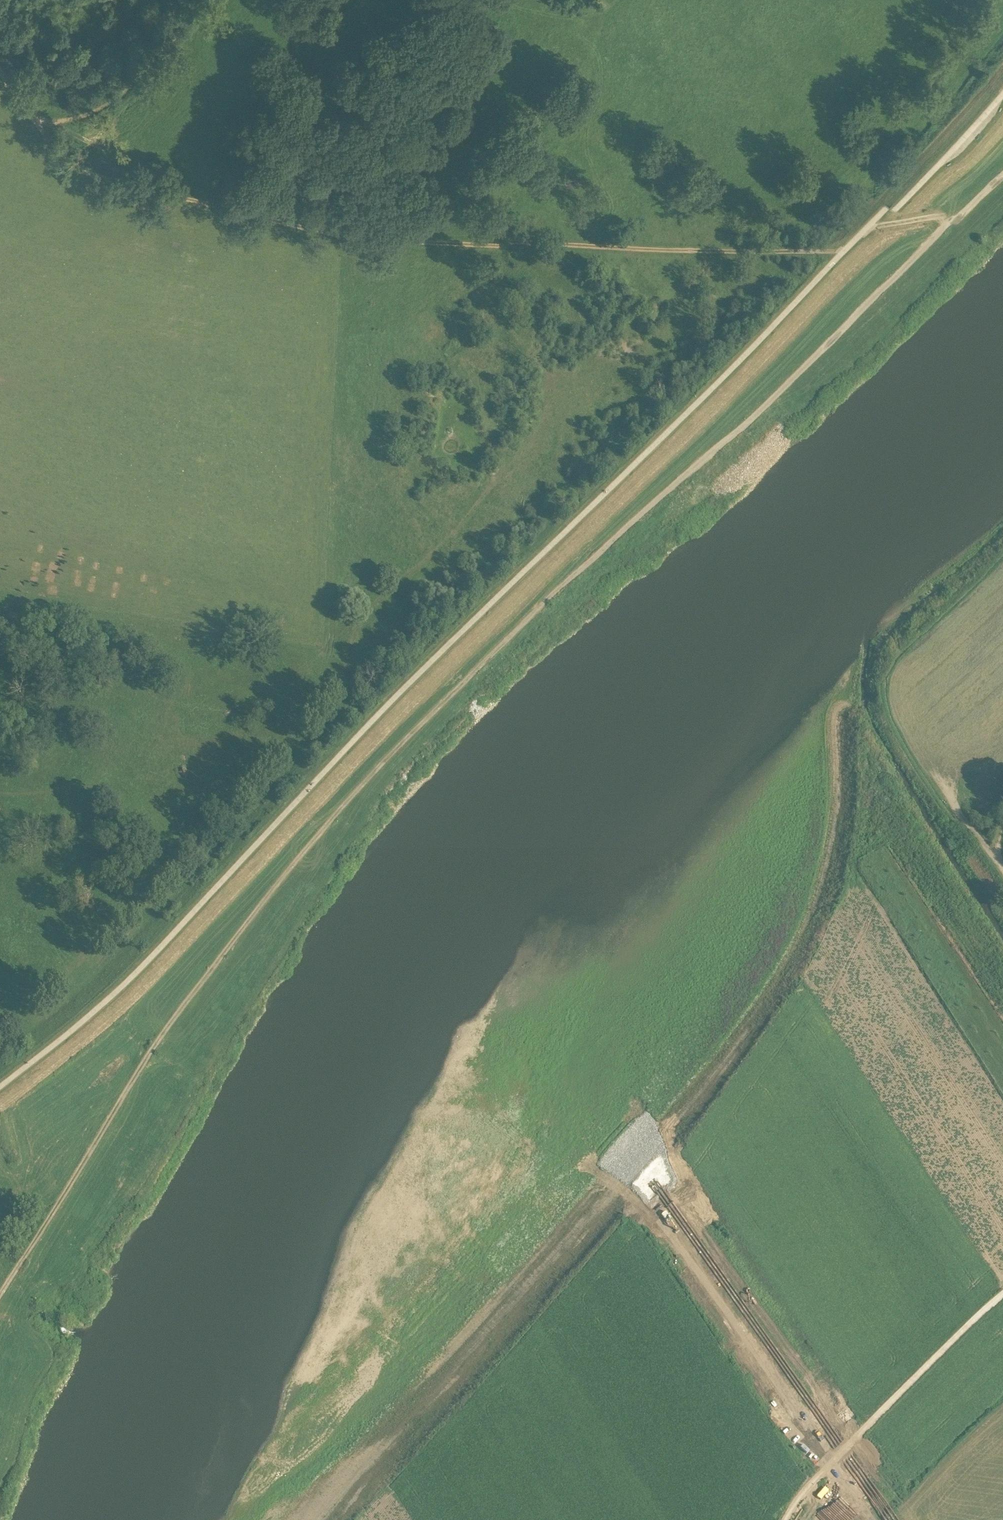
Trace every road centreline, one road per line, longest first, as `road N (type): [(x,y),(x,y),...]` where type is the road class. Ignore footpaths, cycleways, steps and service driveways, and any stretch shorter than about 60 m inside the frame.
road 1 (track): [(949,223),(832,345),(387,759),(324,830),(188,1002),(0,1300)]
road 2 (track): [(39,125),(76,166),(106,178),(349,236),(842,257)]
road 3 (track): [(208,0),(87,114),(39,125)]

